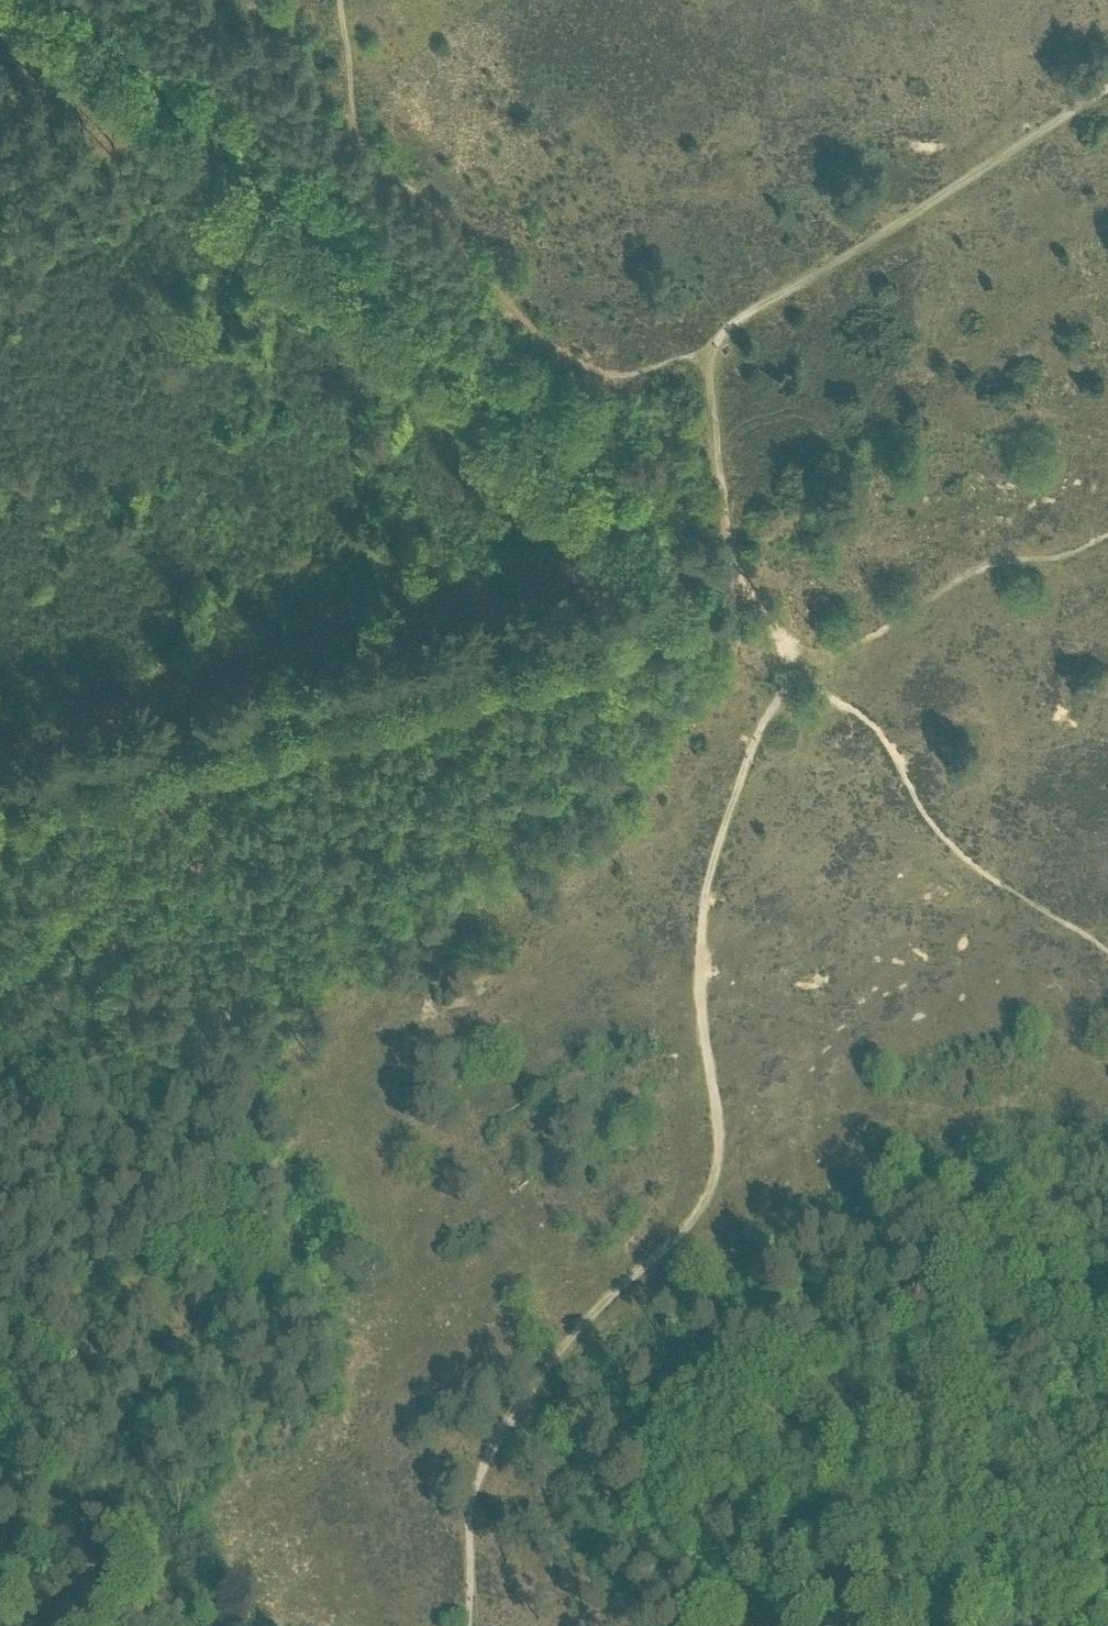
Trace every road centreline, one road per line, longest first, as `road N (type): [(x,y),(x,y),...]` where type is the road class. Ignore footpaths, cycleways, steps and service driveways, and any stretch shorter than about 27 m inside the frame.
road 1 (track): [(1107,86),(746,312),(717,337)]
road 2 (track): [(717,337),(709,390),(729,541),(707,584)]

